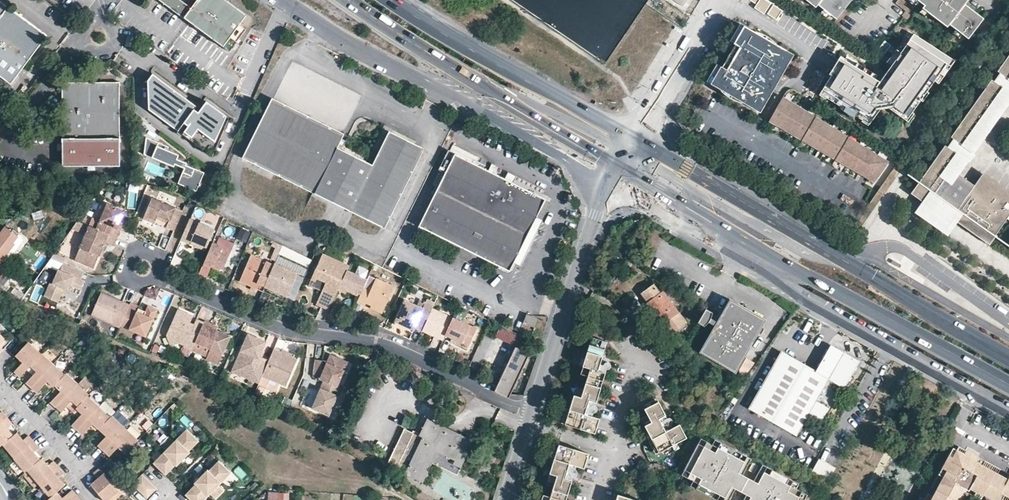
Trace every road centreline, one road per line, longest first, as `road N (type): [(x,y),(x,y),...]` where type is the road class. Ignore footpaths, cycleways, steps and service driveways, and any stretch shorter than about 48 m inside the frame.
road 1 (residential): [(613,185),(1008,414)]
road 2 (primary): [(623,167),(1008,383)]
road 3 (residential): [(156,277),(286,331),(389,346),(534,412)]
road 4 (primary): [(638,140),(391,0)]
road 5 (primary): [(850,264),(774,233),(646,163),(623,167)]
road 6 (primary): [(850,264),(638,140)]
road 7 (residential): [(613,185),(534,412)]
road 8 (residential): [(279,0),(462,104)]
road 9 (primary): [(464,74),(608,140),(638,140)]
road 10 (primary): [(464,74),(623,167)]
road 11 (primary): [(1008,356),(850,264)]
road 12 (residential): [(1008,337),(877,261),(850,264)]
road 13 (residential): [(613,185),(462,104)]
road 14 (residential): [(723,0),(638,140)]
road 15 (residential): [(92,499),(82,468),(0,388)]
road 16 (primary): [(348,0),(464,74)]

